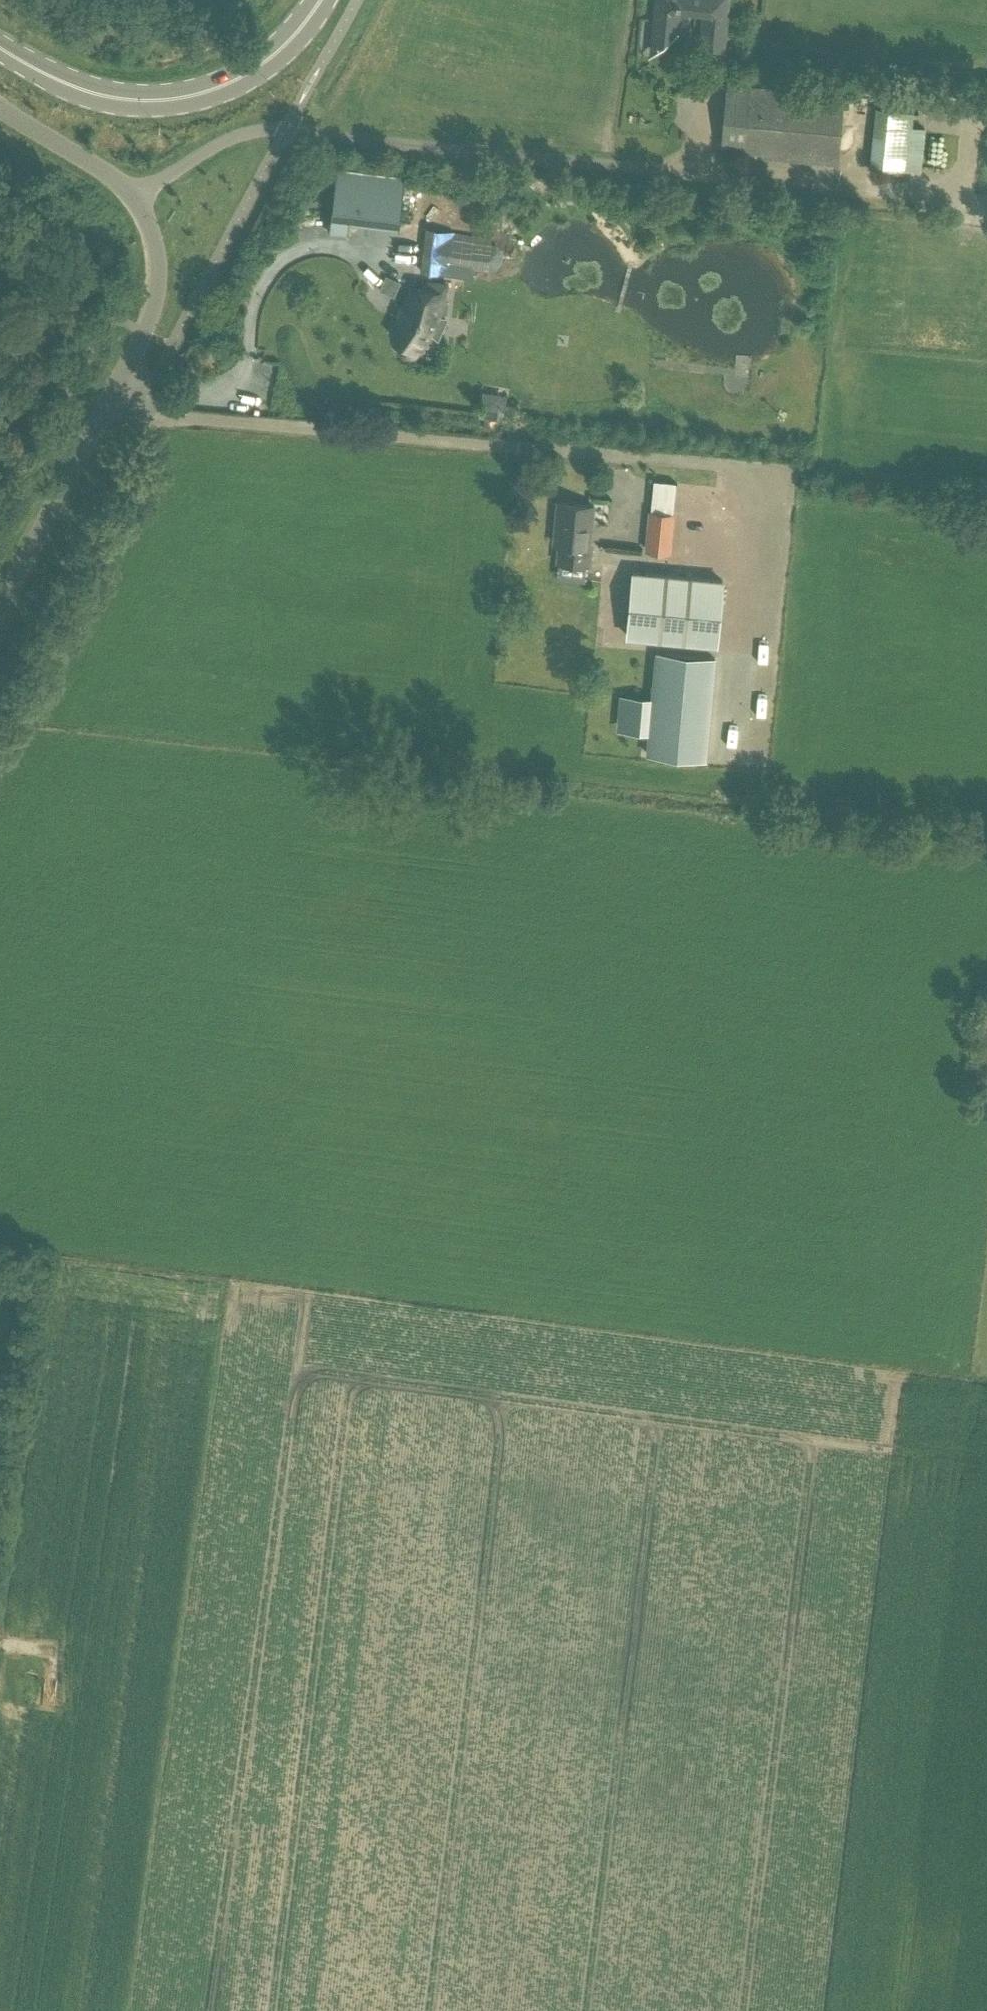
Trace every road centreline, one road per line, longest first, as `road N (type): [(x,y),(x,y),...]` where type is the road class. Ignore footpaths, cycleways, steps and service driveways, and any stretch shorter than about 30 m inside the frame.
road 1 (secondary): [(0,50),(88,92),(147,103),(183,100),(257,65),(318,0)]
road 2 (unclassified): [(0,612),(146,333)]
road 3 (unclassified): [(0,107),(77,151),(132,197),(155,238),(156,303),(146,333)]

